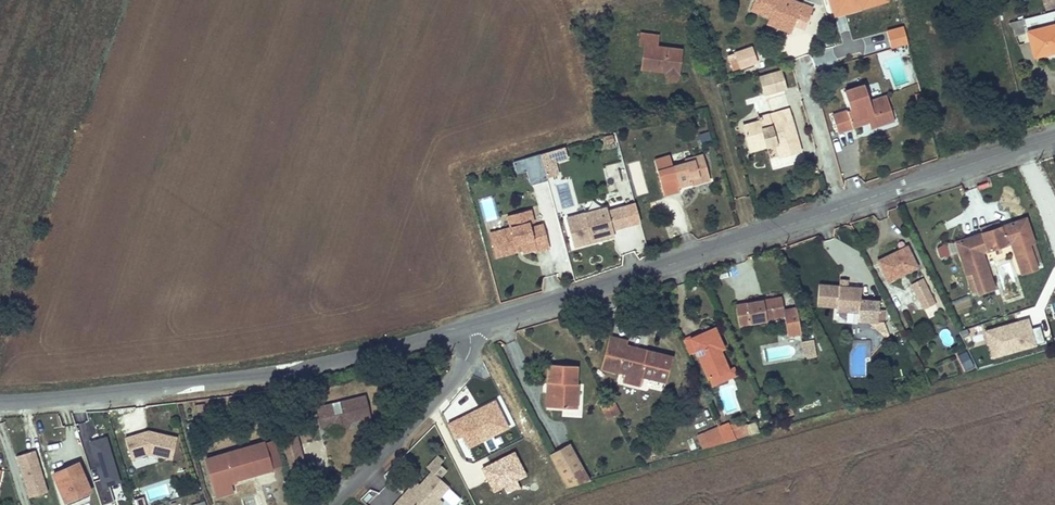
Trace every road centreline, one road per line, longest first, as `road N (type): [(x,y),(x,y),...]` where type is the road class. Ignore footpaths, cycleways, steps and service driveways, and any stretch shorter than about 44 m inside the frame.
road 1 (unclassified): [(476,325),(1054,137)]
road 2 (unclassified): [(0,401),(287,373),(476,325)]
road 3 (unclassified): [(331,504),(424,418),(466,360),(476,325)]

